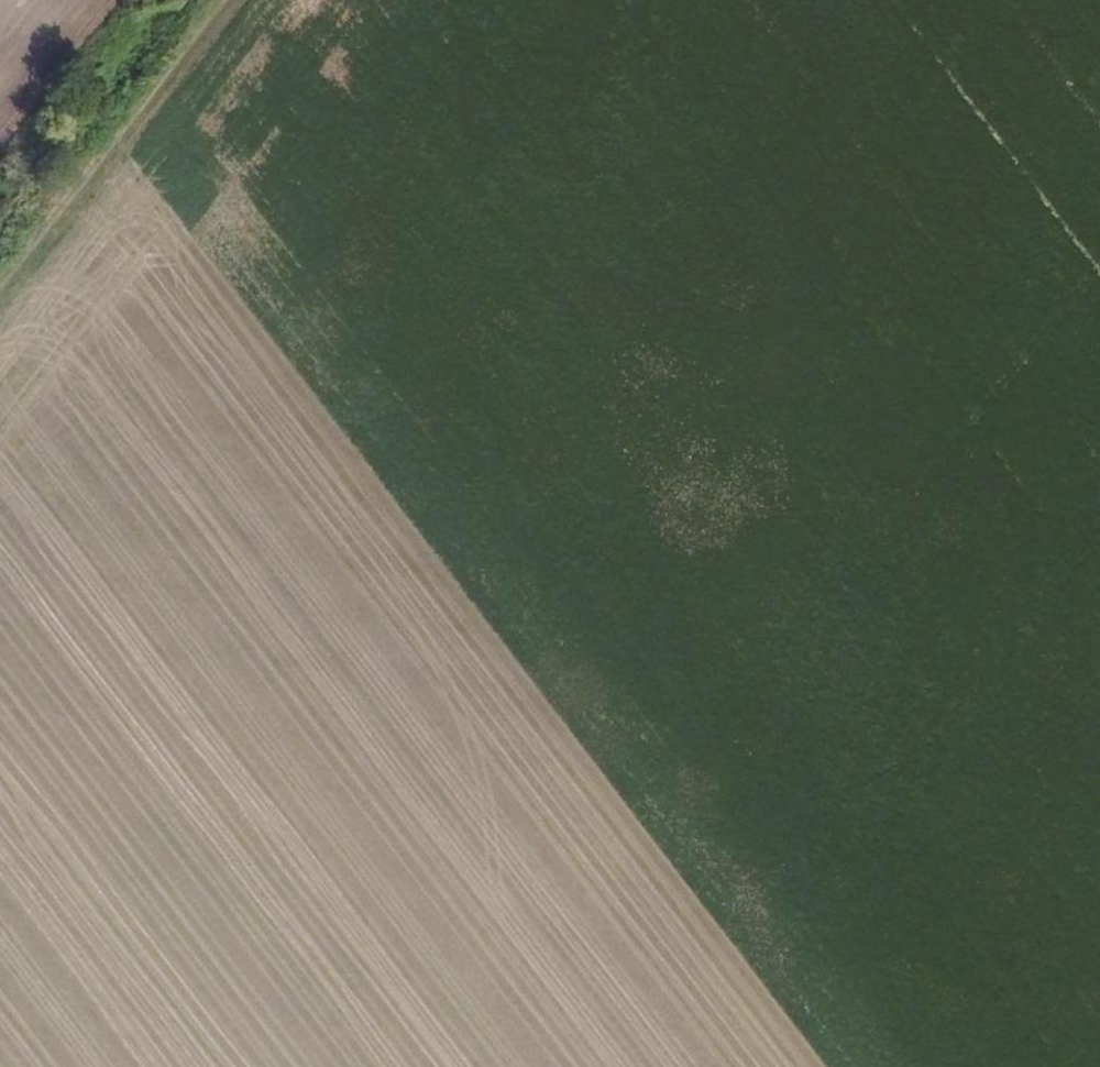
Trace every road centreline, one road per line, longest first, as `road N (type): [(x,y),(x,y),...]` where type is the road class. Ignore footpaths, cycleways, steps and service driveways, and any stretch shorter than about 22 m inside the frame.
road 1 (track): [(0,309),(232,0)]

